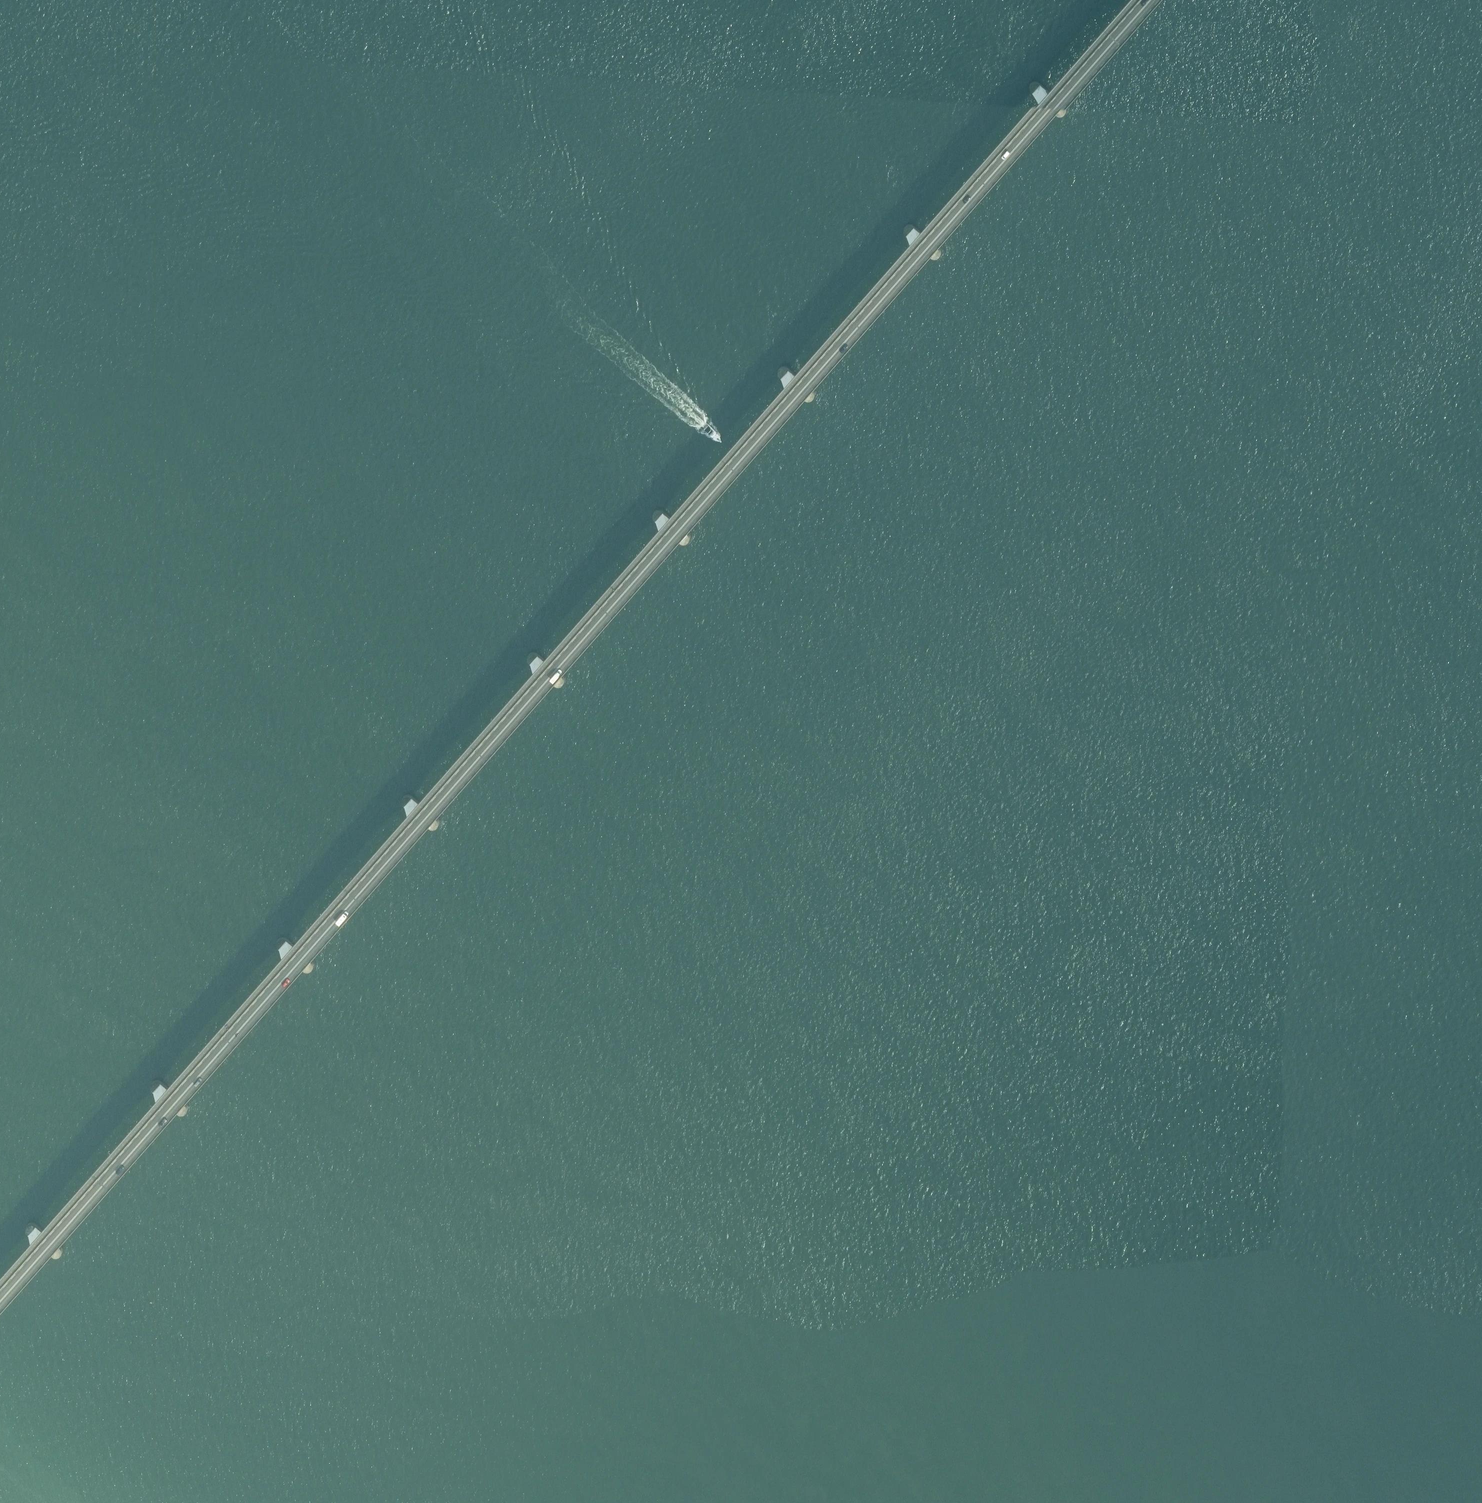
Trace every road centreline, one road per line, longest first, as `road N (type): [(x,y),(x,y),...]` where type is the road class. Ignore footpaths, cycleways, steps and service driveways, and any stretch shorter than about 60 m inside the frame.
road 1 (primary): [(0,1294),(1139,0)]

